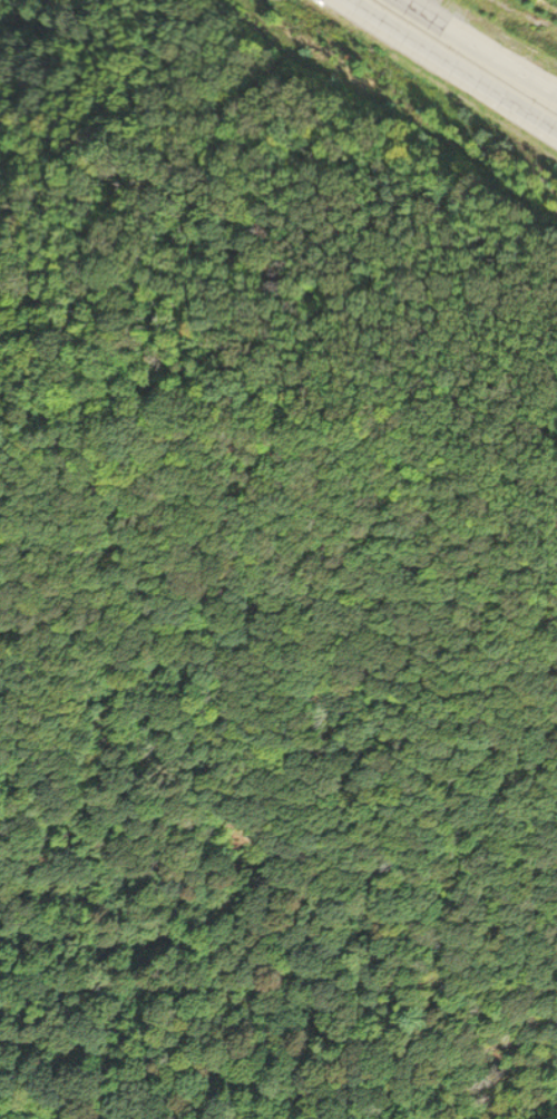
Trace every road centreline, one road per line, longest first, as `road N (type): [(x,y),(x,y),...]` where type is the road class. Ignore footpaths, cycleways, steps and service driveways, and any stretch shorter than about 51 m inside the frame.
road 1 (motorway): [(347,0),(556,134)]
road 2 (motorway): [(556,92),(405,0)]

